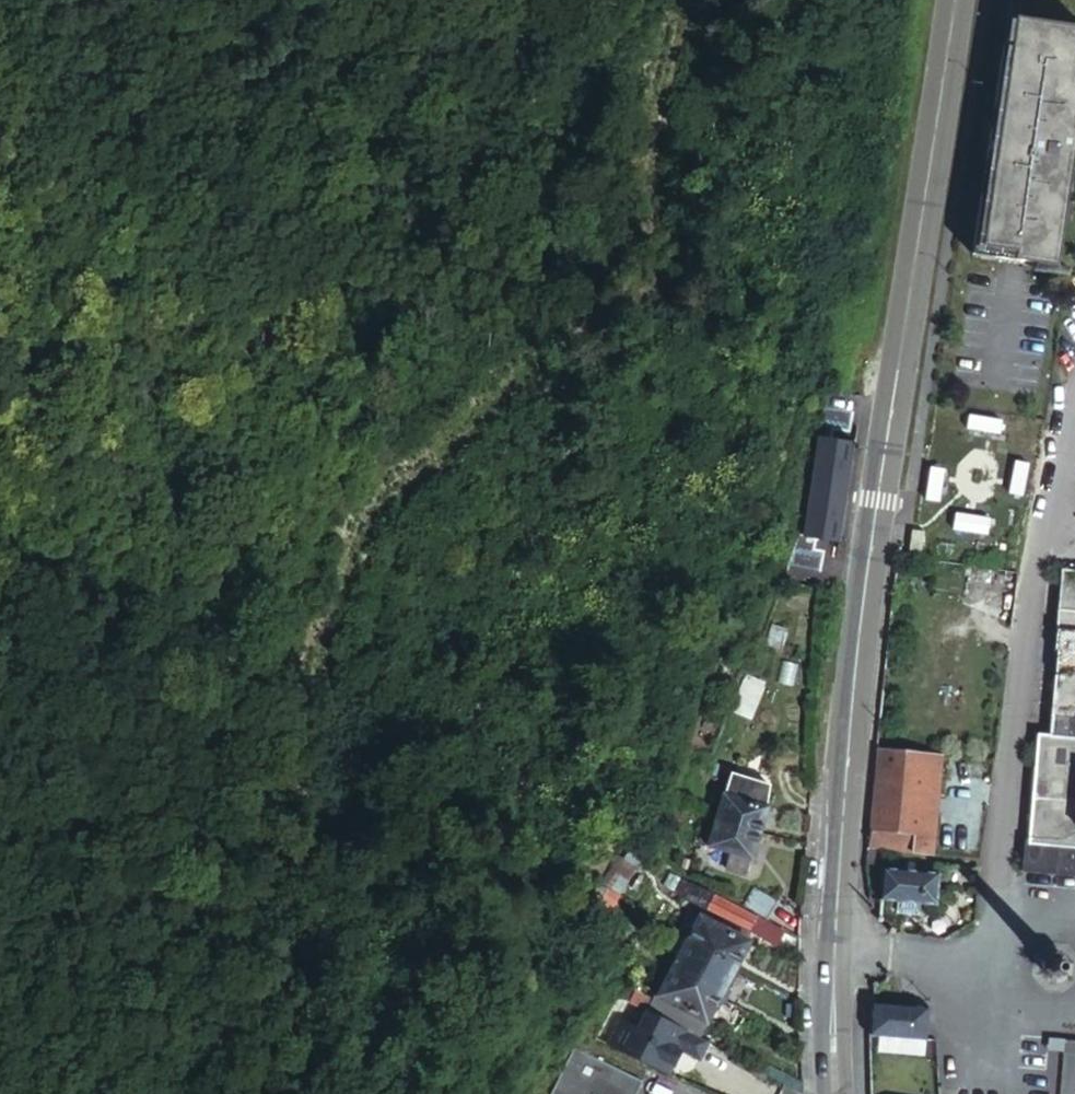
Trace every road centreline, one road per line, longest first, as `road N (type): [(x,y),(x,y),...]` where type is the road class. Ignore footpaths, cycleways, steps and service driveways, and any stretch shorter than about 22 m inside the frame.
road 1 (tertiary): [(955,0),(865,588),(839,886),(835,1093)]

